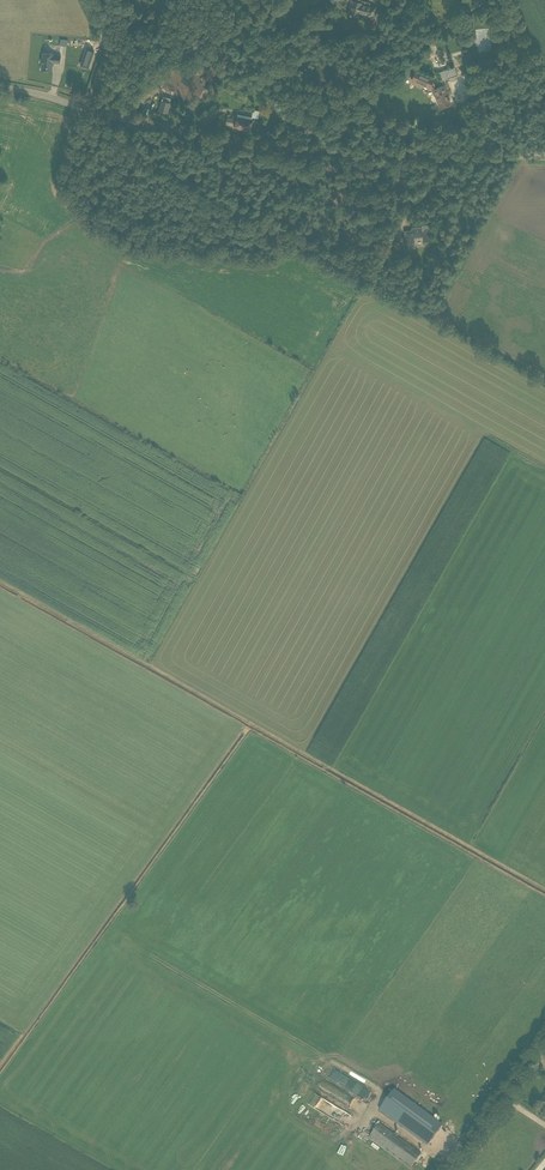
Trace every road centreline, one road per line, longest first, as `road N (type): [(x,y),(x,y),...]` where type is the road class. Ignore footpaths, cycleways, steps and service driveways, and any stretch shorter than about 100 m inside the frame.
road 1 (track): [(86,0),(105,42),(87,110),(99,128),(544,380)]
road 2 (tertiary): [(544,157),(232,141),(0,88)]
road 3 (unclassified): [(458,1169),(544,1050)]

